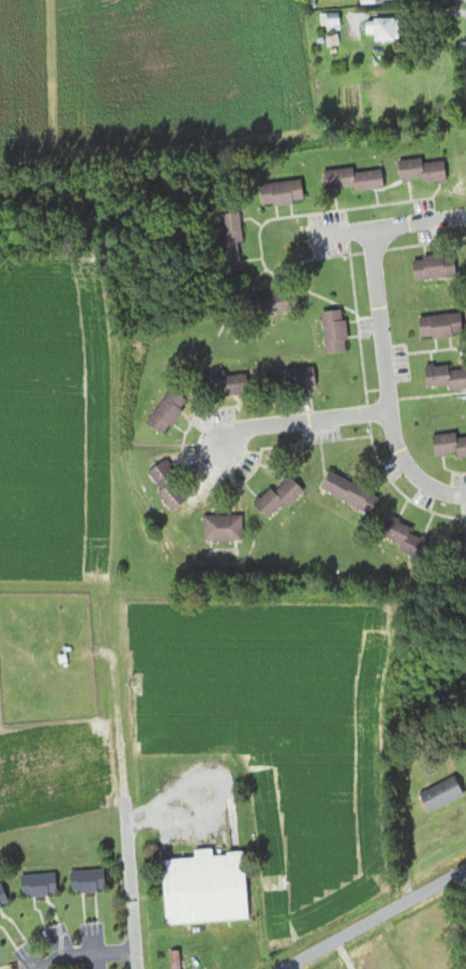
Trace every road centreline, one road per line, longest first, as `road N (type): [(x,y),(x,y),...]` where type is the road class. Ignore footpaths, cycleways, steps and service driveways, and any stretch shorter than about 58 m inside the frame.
road 1 (residential): [(370,229),(399,453),(422,483),(465,497)]
road 2 (track): [(107,590),(124,796)]
road 3 (residential): [(285,968),(465,869)]
road 4 (residential): [(465,215),(262,245)]
road 5 (residential): [(390,410),(241,430),(203,449)]
road 6 (residential): [(139,968),(124,796)]

